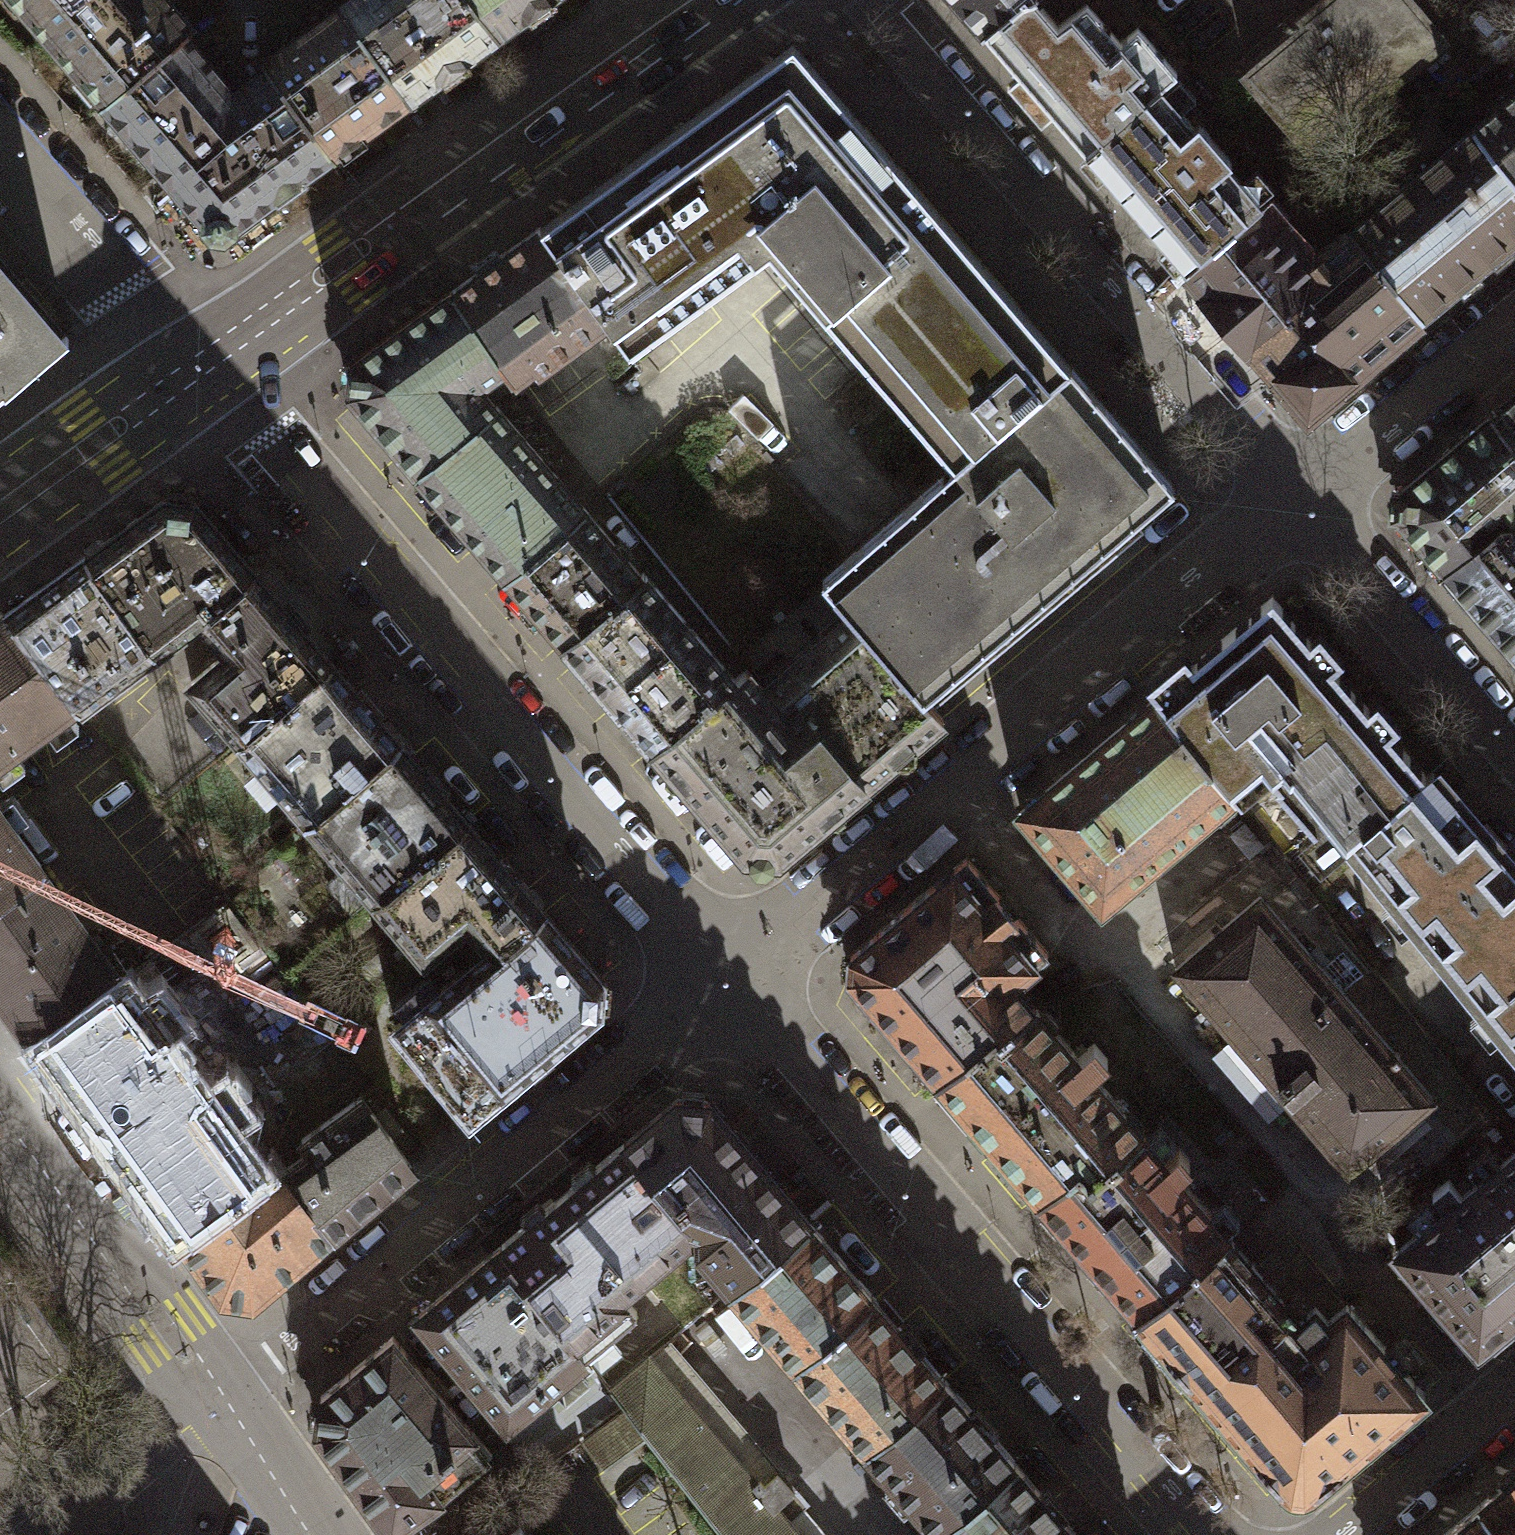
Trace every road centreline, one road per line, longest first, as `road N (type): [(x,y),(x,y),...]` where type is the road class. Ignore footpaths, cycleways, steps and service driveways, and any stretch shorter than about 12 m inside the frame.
road 1 (residential): [(719,974),(200,369)]
road 2 (residential): [(1290,493),(719,974)]
road 3 (residential): [(1199,1534),(719,974)]
road 4 (residential): [(719,974),(214,1399)]
road 5 (residential): [(1290,493),(865,0)]
road 6 (tertiary): [(200,369),(700,0)]
road 7 (tertiary): [(214,1399),(0,1103)]
road 8 (residential): [(1290,493),(1514,751)]
road 9 (residential): [(200,369),(0,141)]
road 10 (residential): [(1514,304),(1290,493)]
road 11 (tertiary): [(0,514),(200,369)]
road 12 (residential): [(1342,1534),(1514,1387)]
road 13 (residential): [(214,1399),(51,1534)]
road 14 (tertiary): [(310,1534),(214,1399)]

